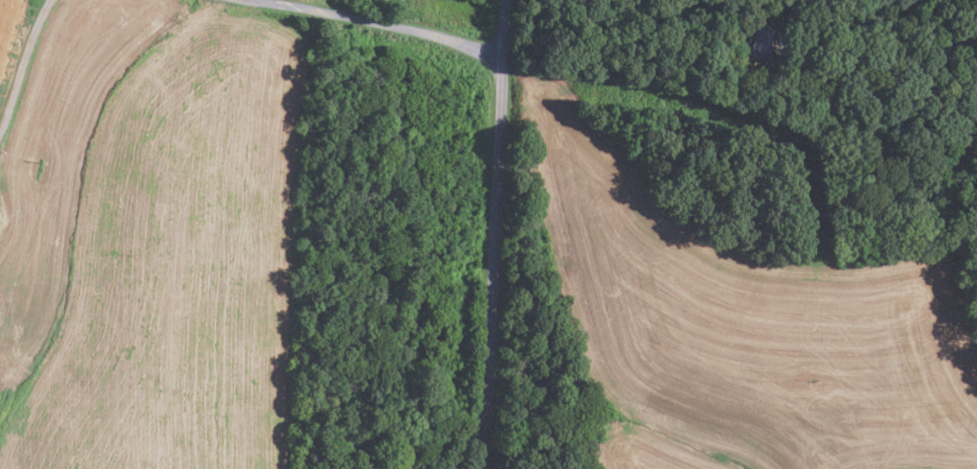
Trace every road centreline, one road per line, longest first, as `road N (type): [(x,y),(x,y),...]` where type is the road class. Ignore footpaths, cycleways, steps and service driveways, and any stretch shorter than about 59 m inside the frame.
road 1 (residential): [(485,468),(508,0)]

